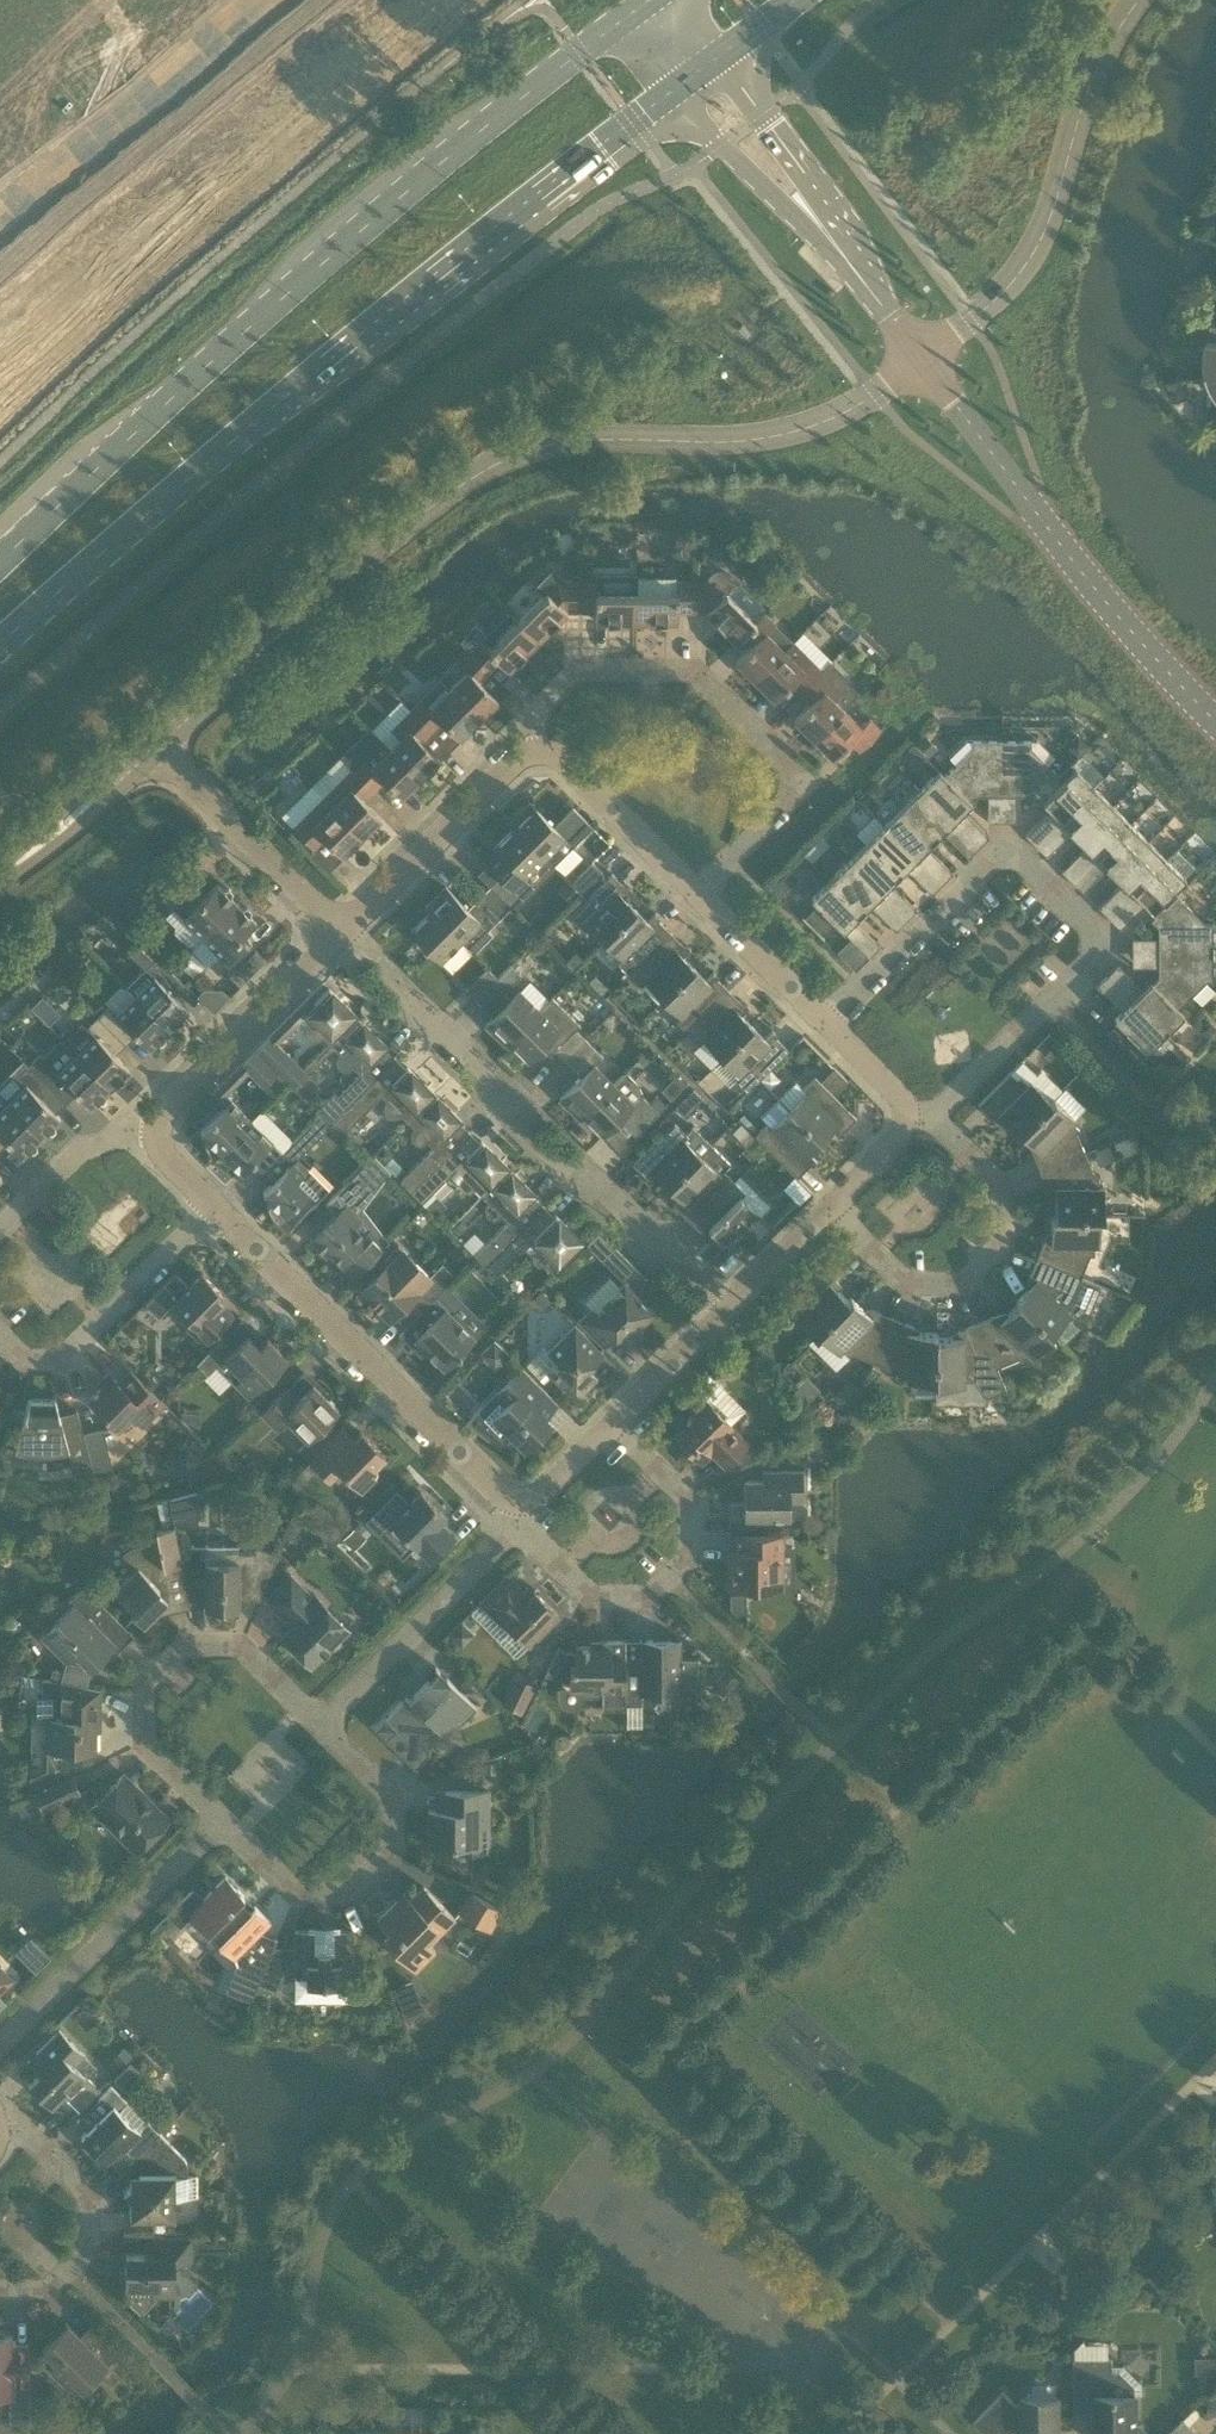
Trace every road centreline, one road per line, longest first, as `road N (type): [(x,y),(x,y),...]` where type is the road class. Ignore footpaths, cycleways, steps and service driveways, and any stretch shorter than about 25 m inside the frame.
road 1 (primary): [(0,653),(109,550),(674,91)]
road 2 (primary): [(647,2),(470,138),(298,286),(0,562)]
road 3 (tertiary): [(283,633),(462,483),(503,460),(569,441),(748,442),(794,432),(878,395),(924,358)]
road 4 (residential): [(936,1116),(1091,957),(1089,930),(1023,860),(983,858),(825,1020)]
road 5 (residential): [(720,1315),(334,933)]
road 6 (residential): [(697,893),(783,805),(786,769),(686,668),(585,672),(534,719),(528,754)]
road 7 (tertiary): [(1215,722),(1056,541),(924,358)]
road 8 (residential): [(212,1208),(518,1518)]
road 9 (tertiary): [(924,358),(1030,259),(1099,66),(1138,0)]
road 10 (residential): [(518,1518),(596,1598),(645,1599),(669,1581),(690,1553),(689,1499),(611,1425)]
road 11 (residential): [(221,1820),(147,1747),(144,1685),(182,1647),(239,1648),(317,1725)]
road 12 (residential): [(936,1116),(1004,1189),(1002,1241),(963,1280),(907,1282),(828,1207)]
road 13 (residential): [(317,1725),(388,1794),(389,1854),(348,1892),(294,1891),(221,1820)]
road 14 (residential): [(0,2045),(221,1820)]
road 15 (residential): [(317,1725),(518,1518)]
road 16 (residential): [(0,1334),(23,1356),(65,1356),(212,1208)]
road 17 (residential): [(334,933),(168,1096),(151,1139)]
road 18 (residential): [(528,754),(500,770),(334,933)]
road 19 (residential): [(0,2288),(45,2289),(88,2246),(81,2191),(27,2141),(0,2134)]
road 20 (residential): [(334,933),(157,753)]
road 21 (residential): [(697,893),(555,755),(528,754)]
road 22 (residential): [(179,88),(0,196)]
road 23 (tertiary): [(674,91),(721,147),(815,215)]
road 24 (tertiary): [(815,215),(772,128),(718,57)]
road 25 (residential): [(151,1139),(81,1147),(0,1228)]
road 26 (residential): [(825,1020),(697,893)]
road 27 (tertiary): [(924,358),(815,215)]
road 28 (tertiary): [(283,633),(228,662),(143,740)]
road 29 (tertiary): [(157,753),(283,633)]
road 30 (residential): [(317,0),(179,88)]
road 31 (tertiary): [(31,850),(72,830),(157,753)]
road 32 (tertiary): [(143,740),(31,850)]
road 33 (residential): [(611,1425),(720,1315)]
road 34 (residential): [(720,1315),(828,1207)]
road 35 (residential): [(518,1518),(611,1425)]
road 36 (residential): [(828,1207),(908,1111)]
road 37 (residential): [(908,1111),(825,1020)]

